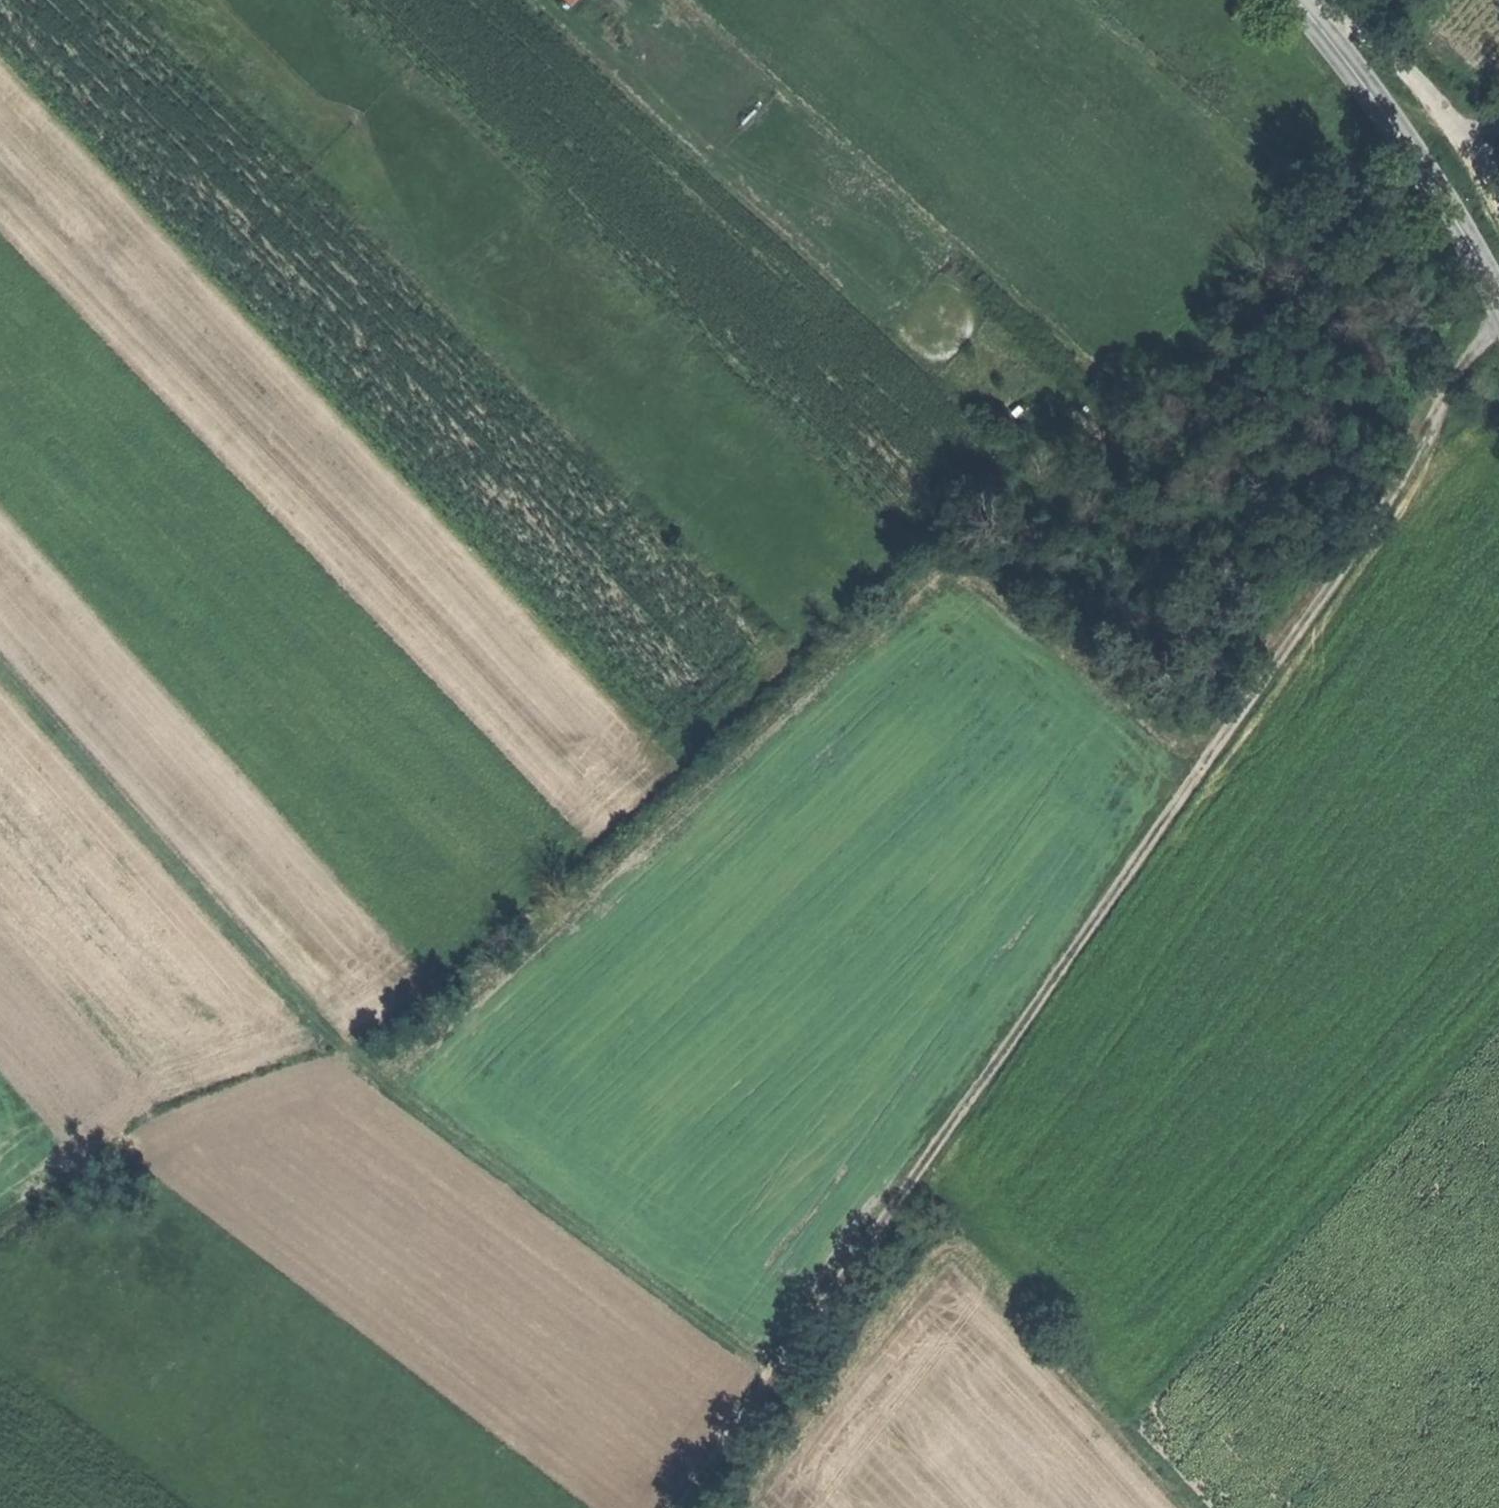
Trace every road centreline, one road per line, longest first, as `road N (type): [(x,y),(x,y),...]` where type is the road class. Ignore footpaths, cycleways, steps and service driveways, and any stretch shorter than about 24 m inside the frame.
road 1 (track): [(1498,331),(772,1383),(340,1049),(166,1108),(0,1252)]
road 2 (track): [(340,1049),(0,649)]
road 3 (track): [(1197,1507),(915,1185)]
road 4 (secondary): [(1498,297),(1392,124),(1301,0)]
road 5 (track): [(772,1383),(686,1507)]

